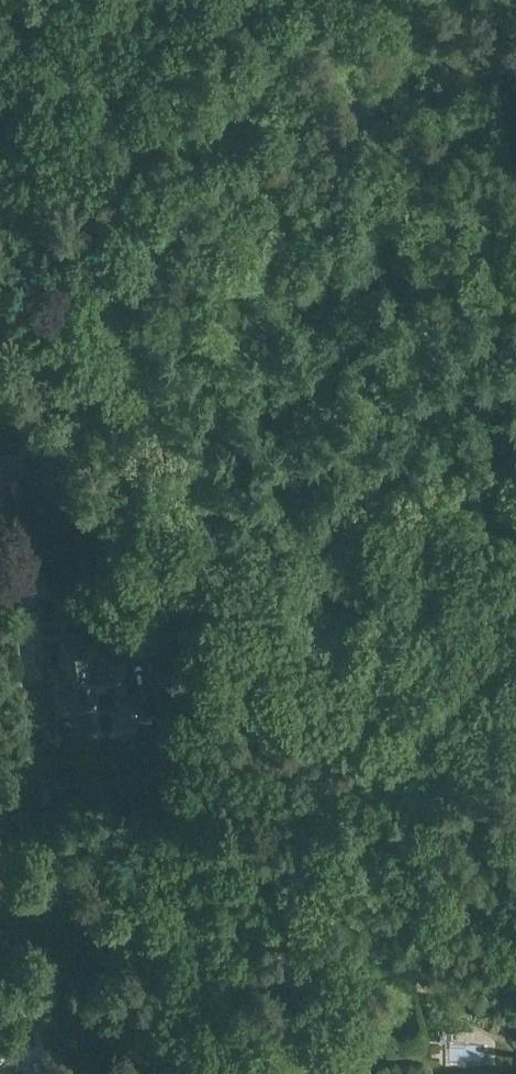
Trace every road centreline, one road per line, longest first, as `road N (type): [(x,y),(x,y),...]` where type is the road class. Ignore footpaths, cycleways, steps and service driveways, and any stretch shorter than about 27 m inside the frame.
road 1 (track): [(75,594),(166,579),(337,510),(515,467)]

